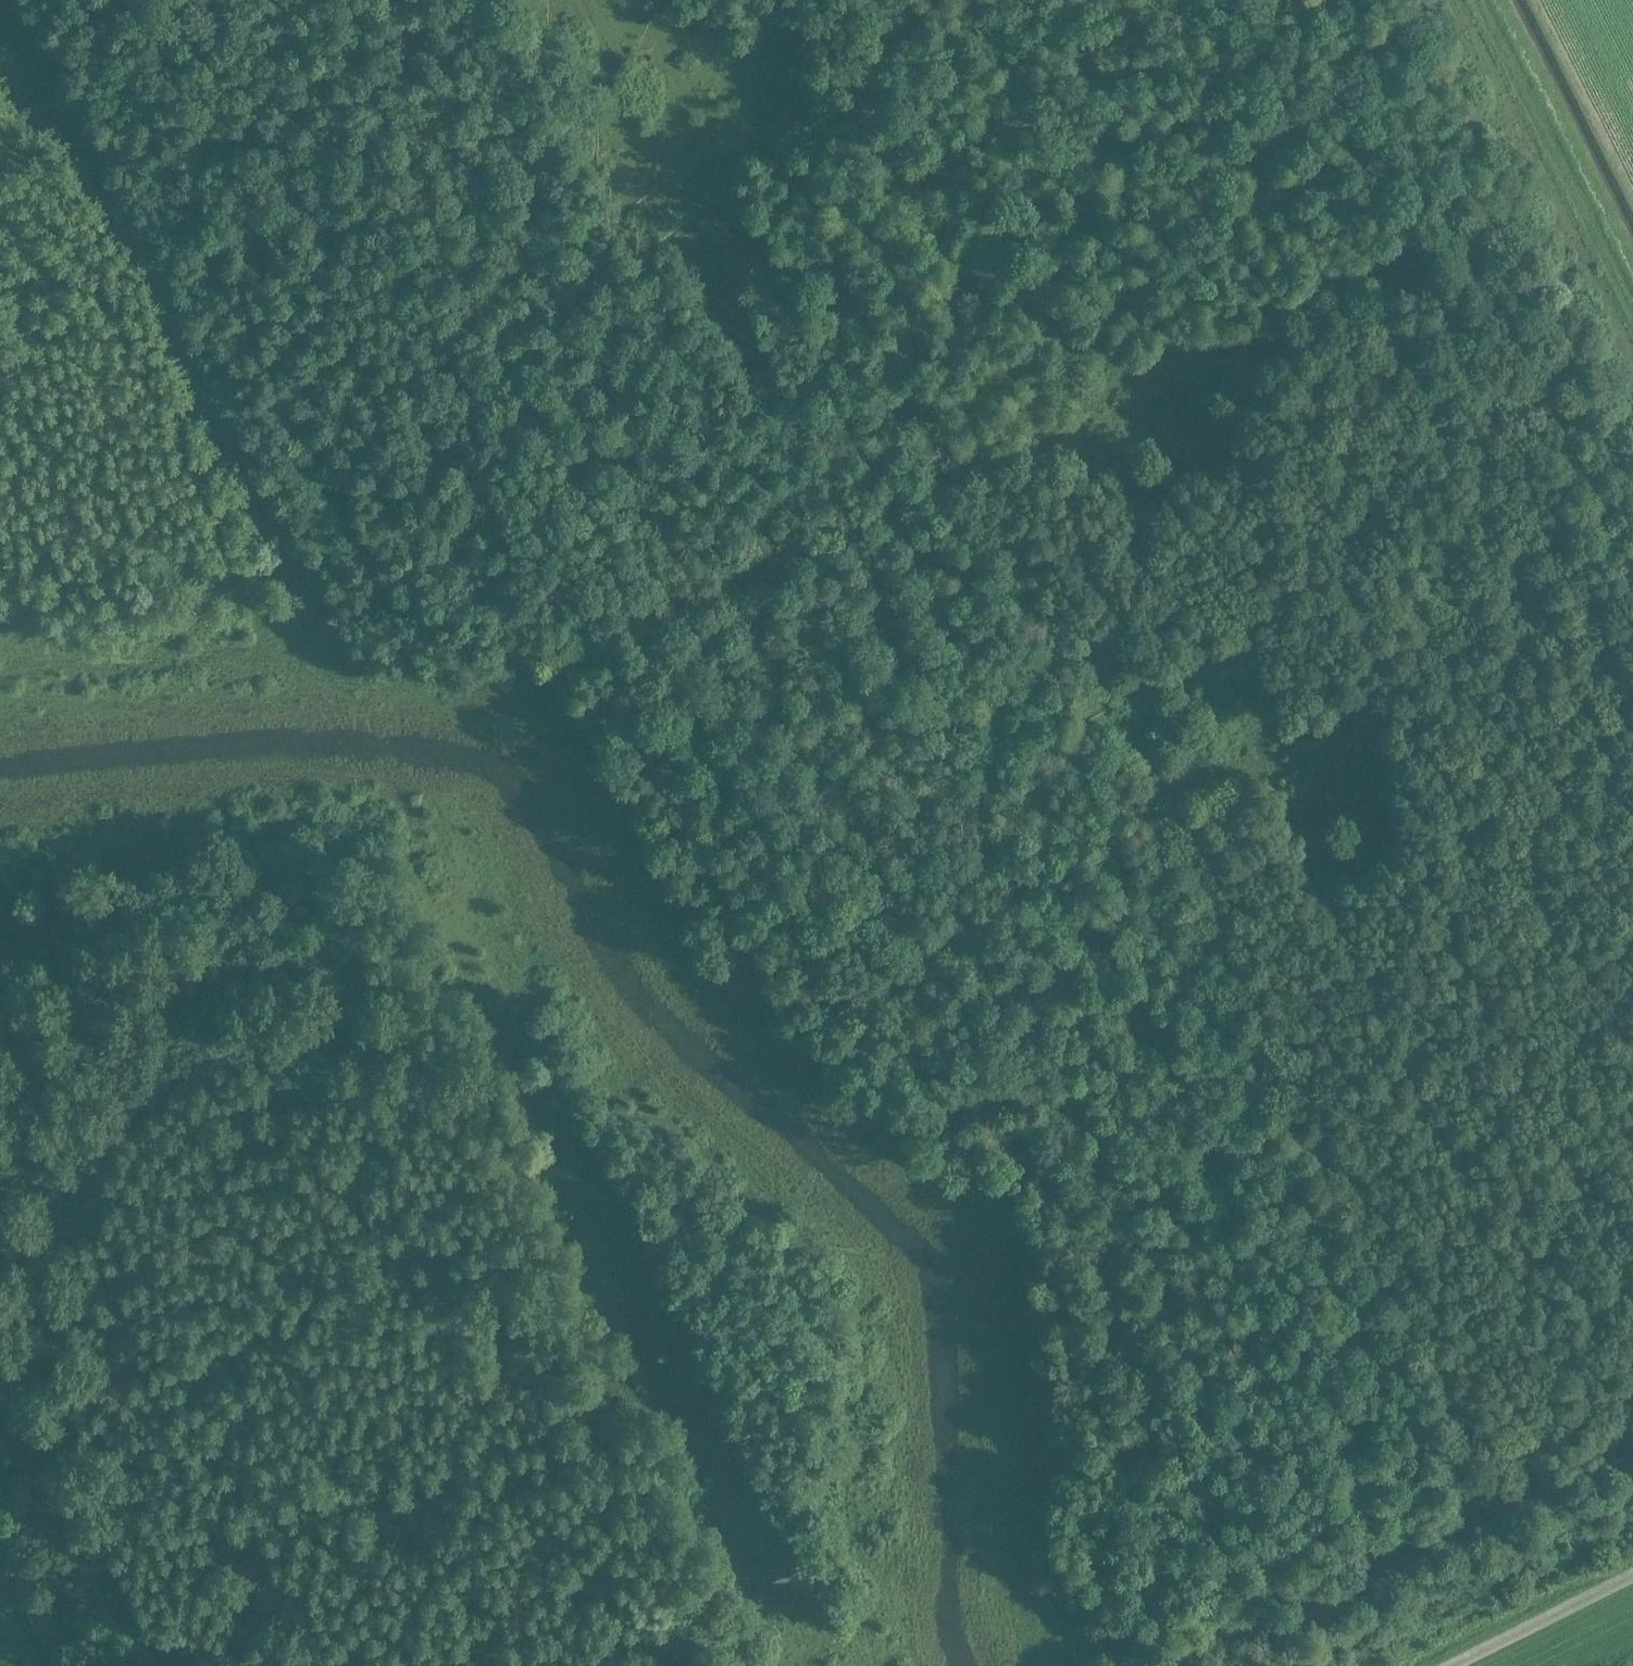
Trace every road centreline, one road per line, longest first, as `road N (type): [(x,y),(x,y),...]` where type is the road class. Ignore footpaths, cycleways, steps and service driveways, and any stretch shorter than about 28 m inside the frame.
road 1 (unclassified): [(1440,1665),(1632,1570)]

